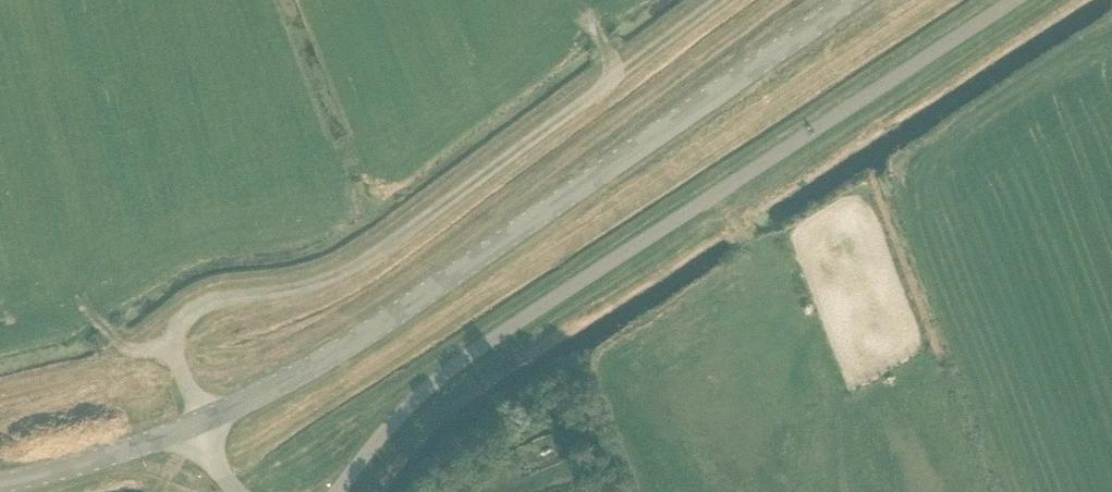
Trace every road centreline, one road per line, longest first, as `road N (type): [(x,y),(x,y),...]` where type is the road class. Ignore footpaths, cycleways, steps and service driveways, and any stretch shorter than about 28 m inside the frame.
road 1 (unclassified): [(1014,0),(480,343),(424,388),(335,491)]
road 2 (tertiary): [(200,422),(355,342),(850,0)]
road 3 (tertiary): [(0,483),(200,422)]

